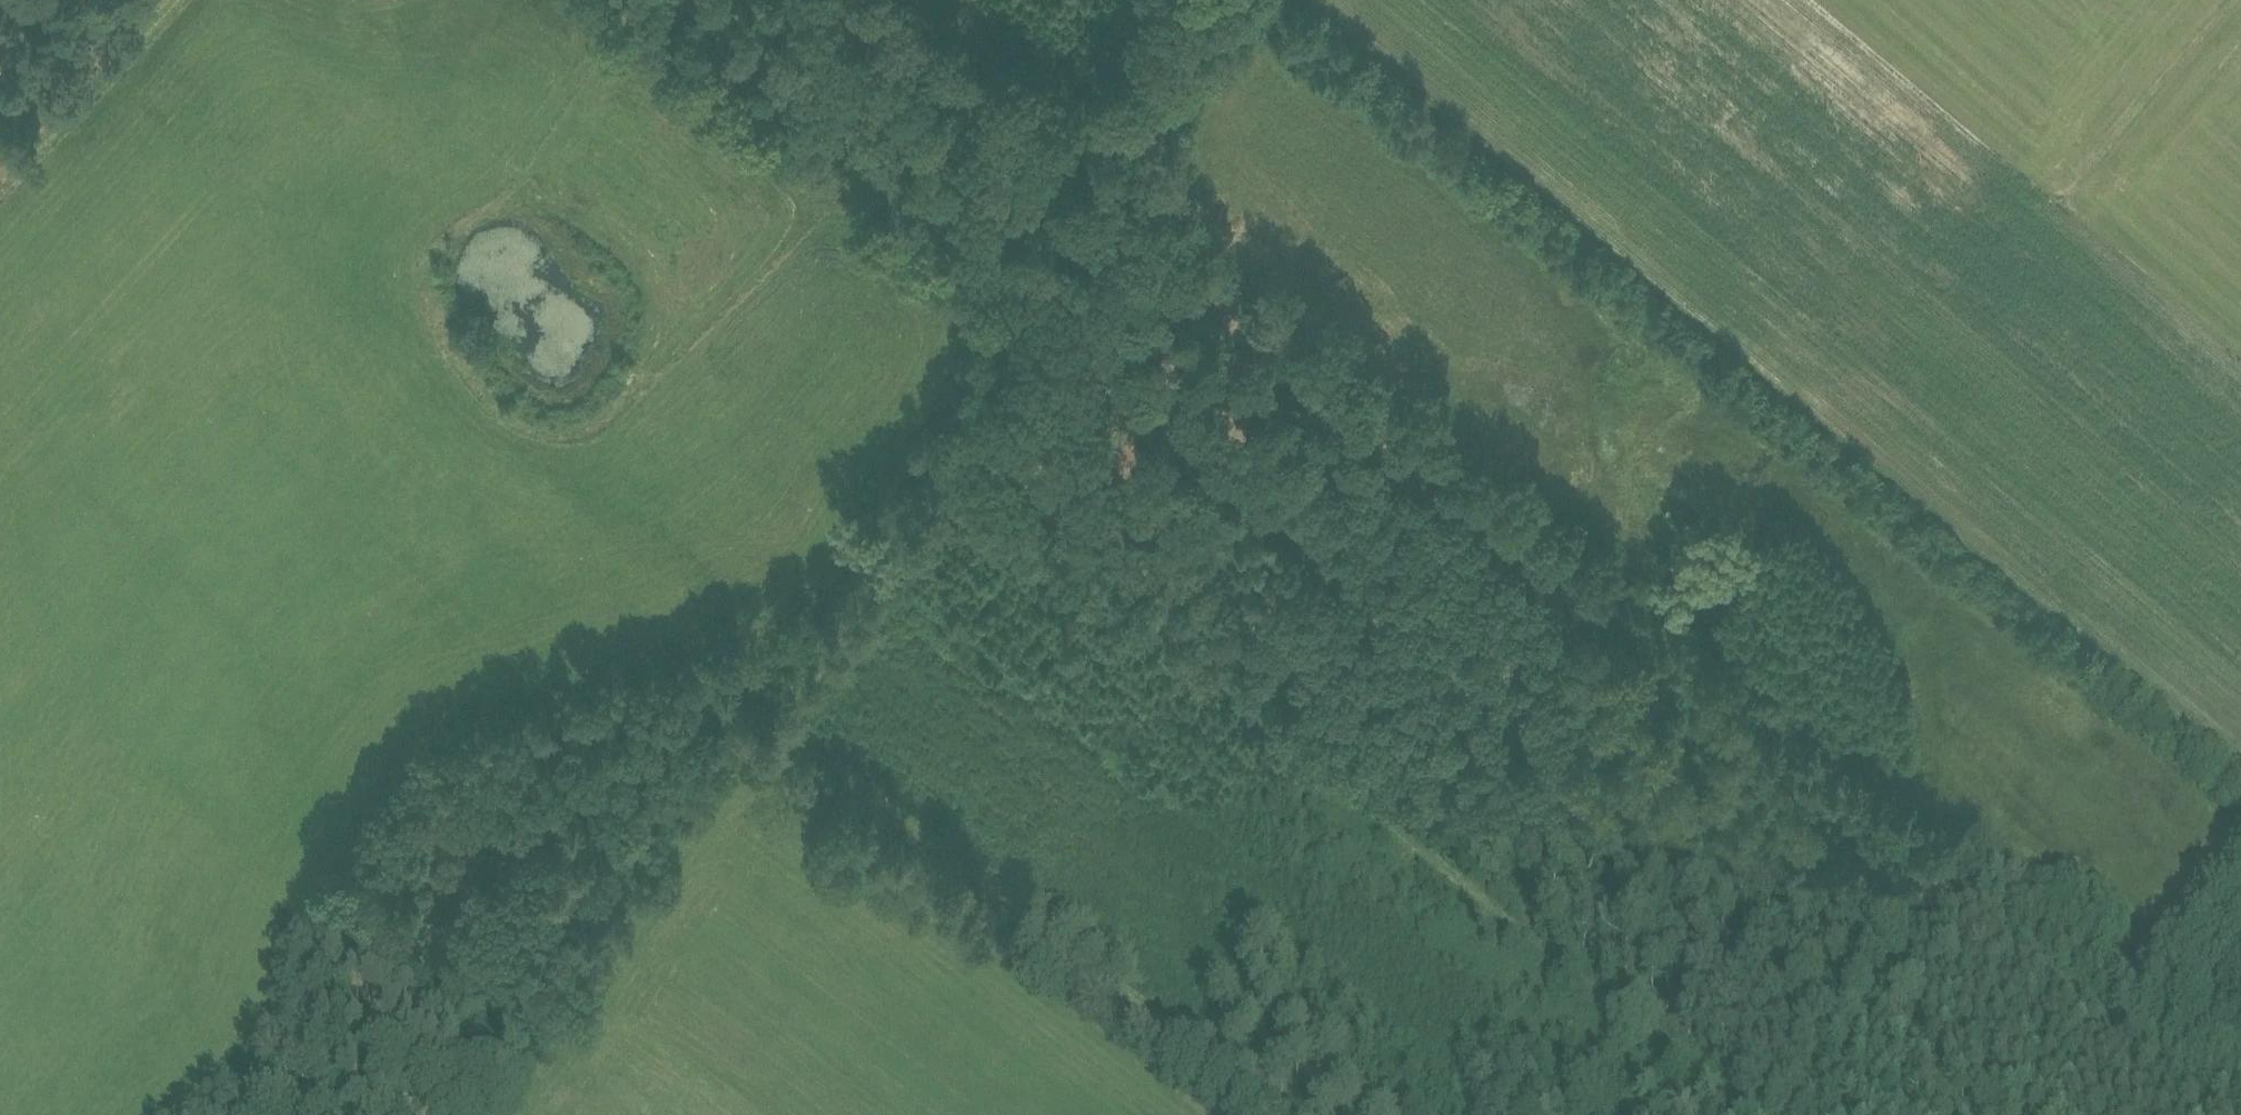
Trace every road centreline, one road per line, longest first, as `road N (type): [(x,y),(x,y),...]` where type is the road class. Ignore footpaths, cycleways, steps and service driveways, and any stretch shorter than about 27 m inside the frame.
road 1 (track): [(608,0),(1013,327),(756,674),(714,716),(598,802),(501,900),(422,1114)]
road 2 (track): [(1764,1114),(970,498),(1024,450)]
road 3 (track): [(970,498),(947,504),(862,612),(802,707),(794,729),(801,745),(1283,1114)]
road 4 (track): [(1939,879),(2233,1114)]

